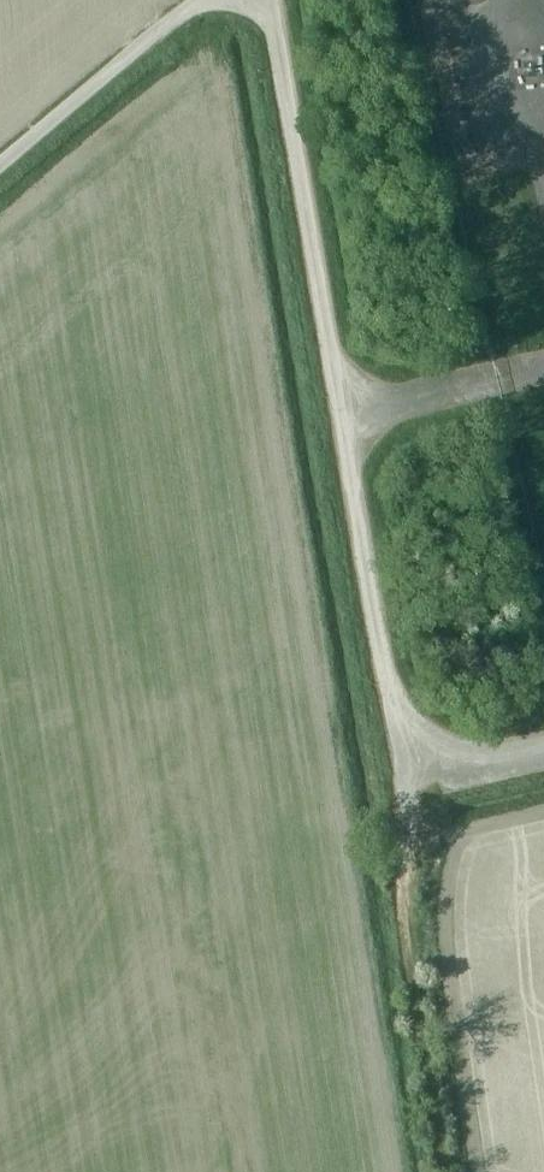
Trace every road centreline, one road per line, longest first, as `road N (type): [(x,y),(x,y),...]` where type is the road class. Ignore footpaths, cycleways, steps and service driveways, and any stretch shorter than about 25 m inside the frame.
road 1 (unclassified): [(407,774),(271,0)]
road 2 (track): [(444,1171),(403,923),(407,774)]
road 3 (unclassified): [(0,166),(205,0)]

